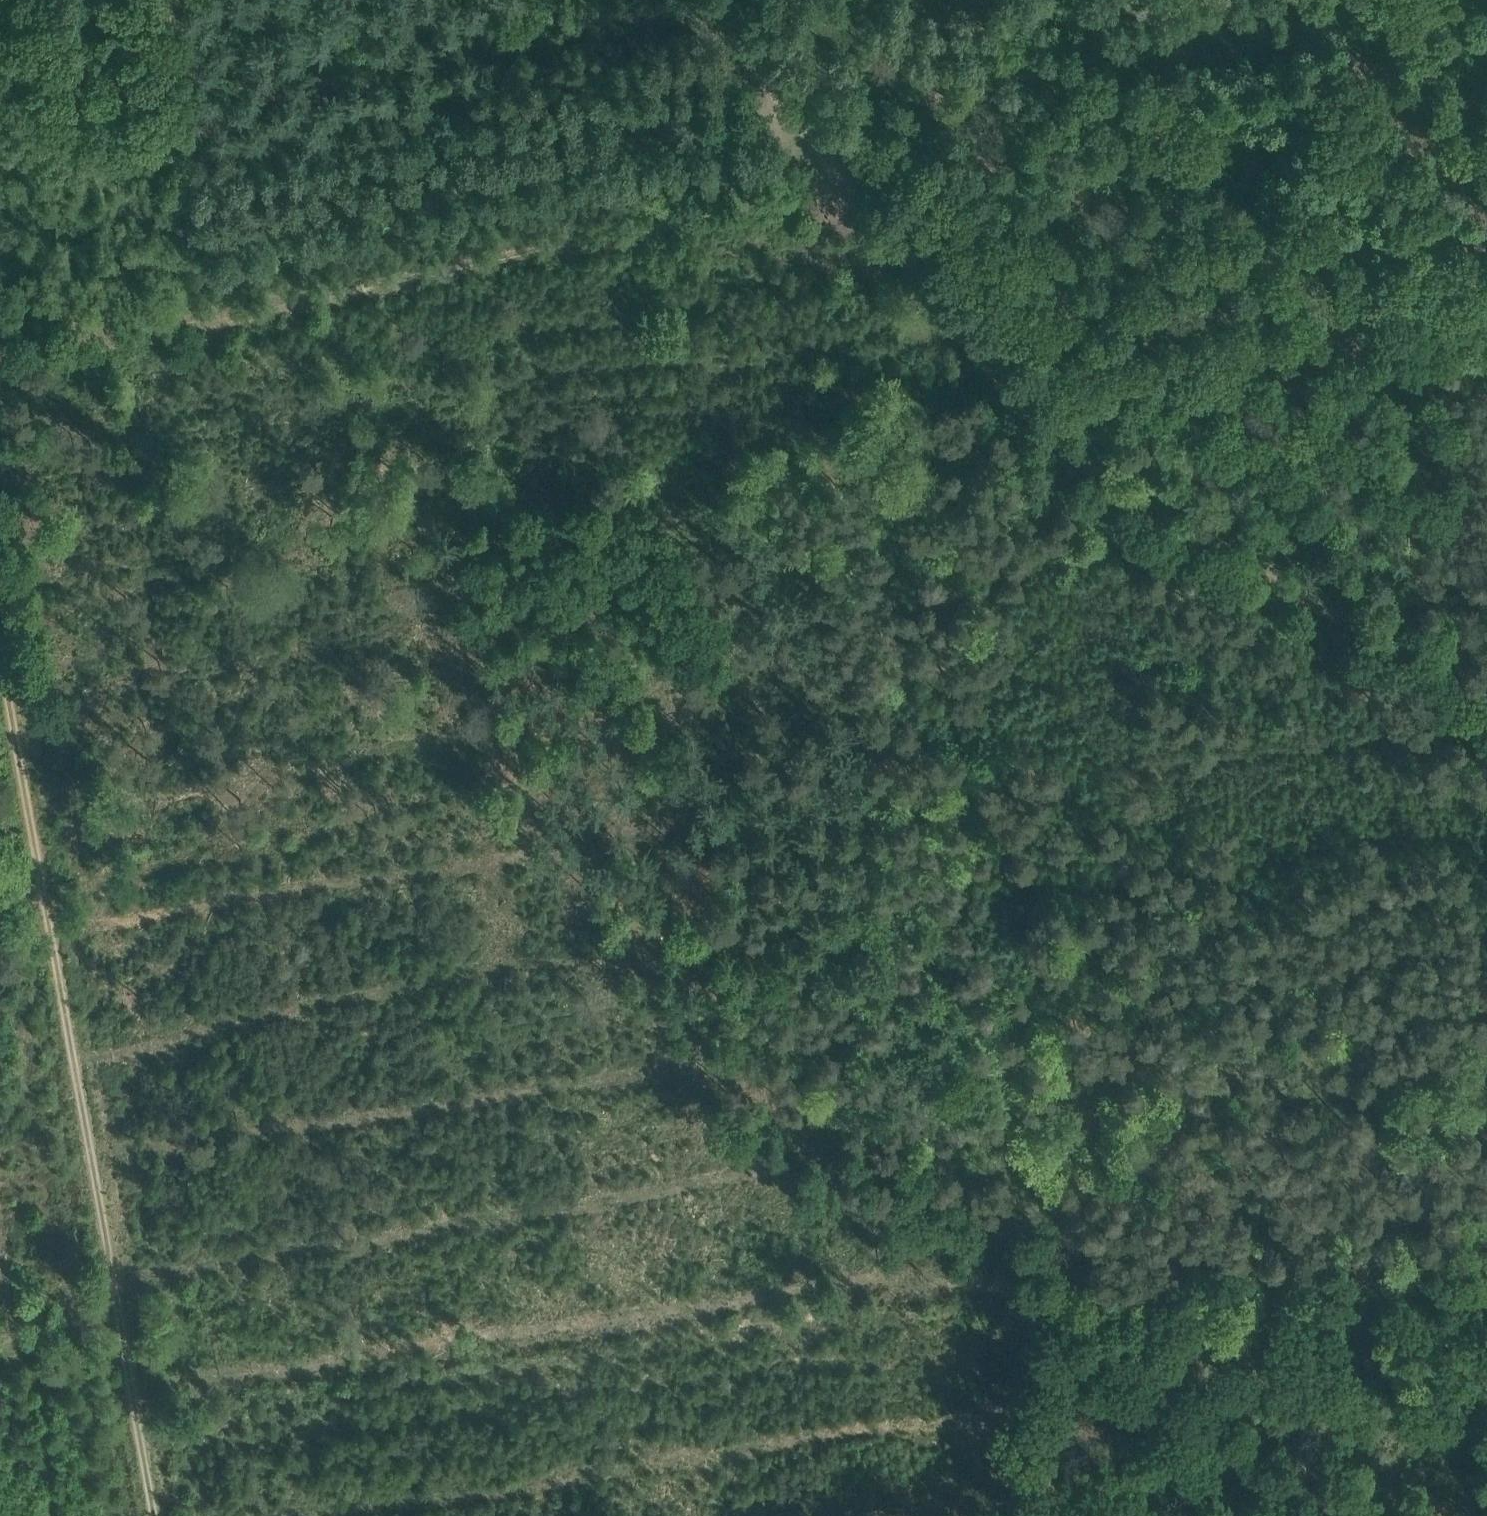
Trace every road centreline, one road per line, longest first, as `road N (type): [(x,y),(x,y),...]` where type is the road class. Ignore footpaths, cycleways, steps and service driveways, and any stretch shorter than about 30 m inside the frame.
road 1 (track): [(712,0),(851,191),(1085,464),(1124,496),(1486,699)]
road 2 (track): [(0,641),(154,1515)]

